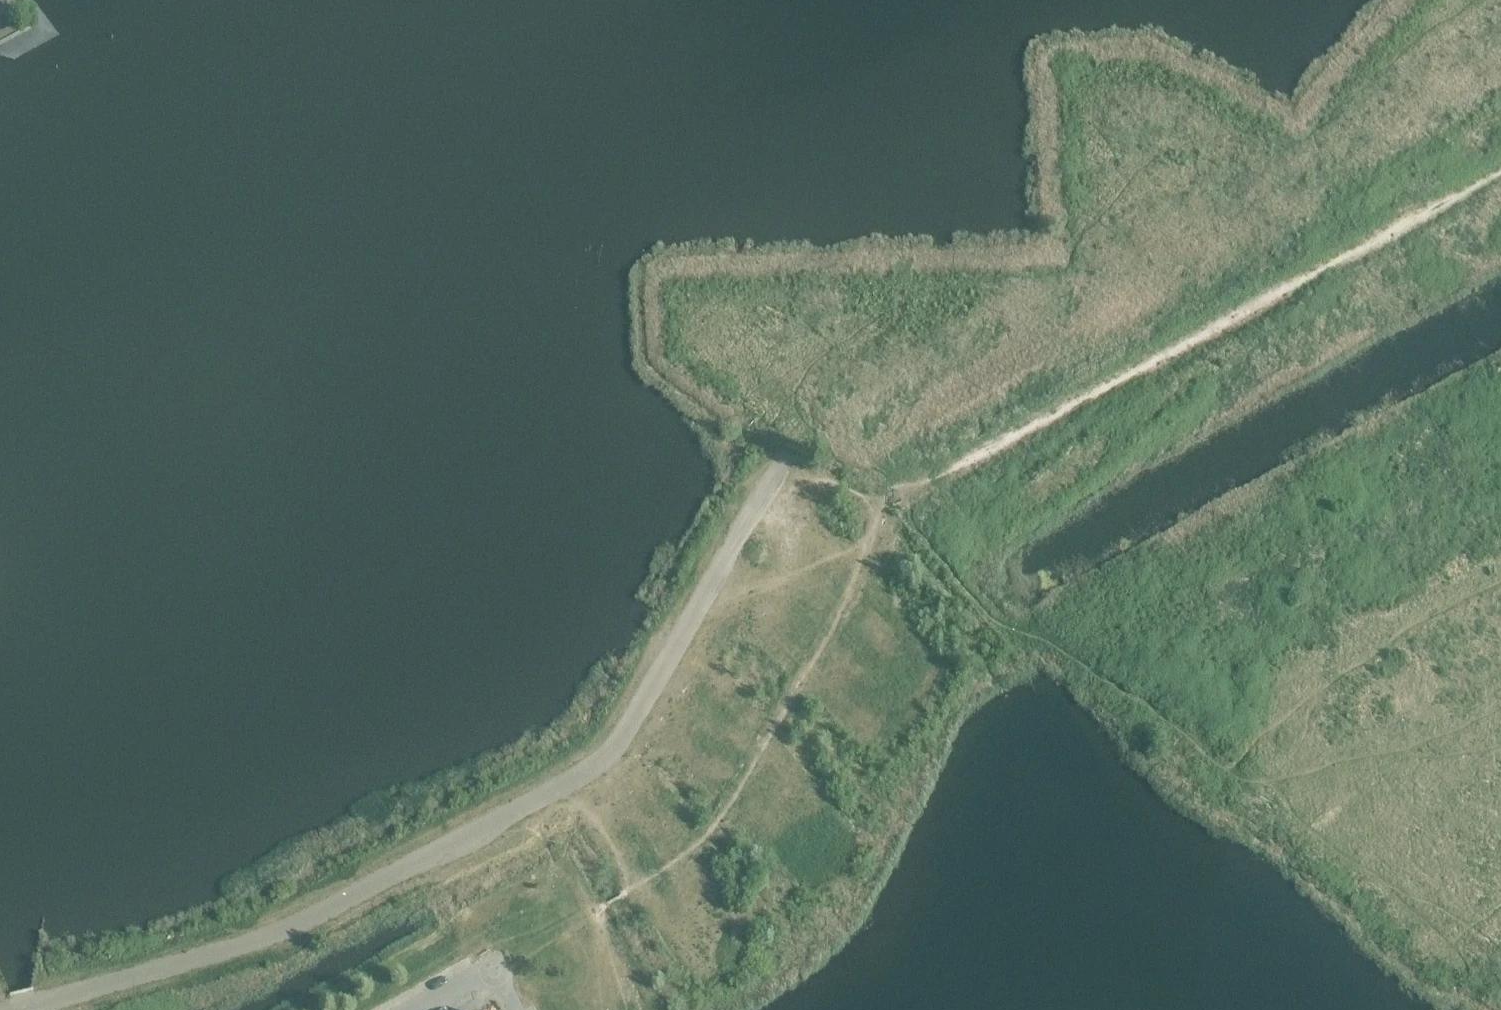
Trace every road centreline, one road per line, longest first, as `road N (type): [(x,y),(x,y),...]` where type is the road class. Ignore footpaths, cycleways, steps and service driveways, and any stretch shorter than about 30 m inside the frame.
road 1 (residential): [(428,1009),(497,973),(516,1009)]

